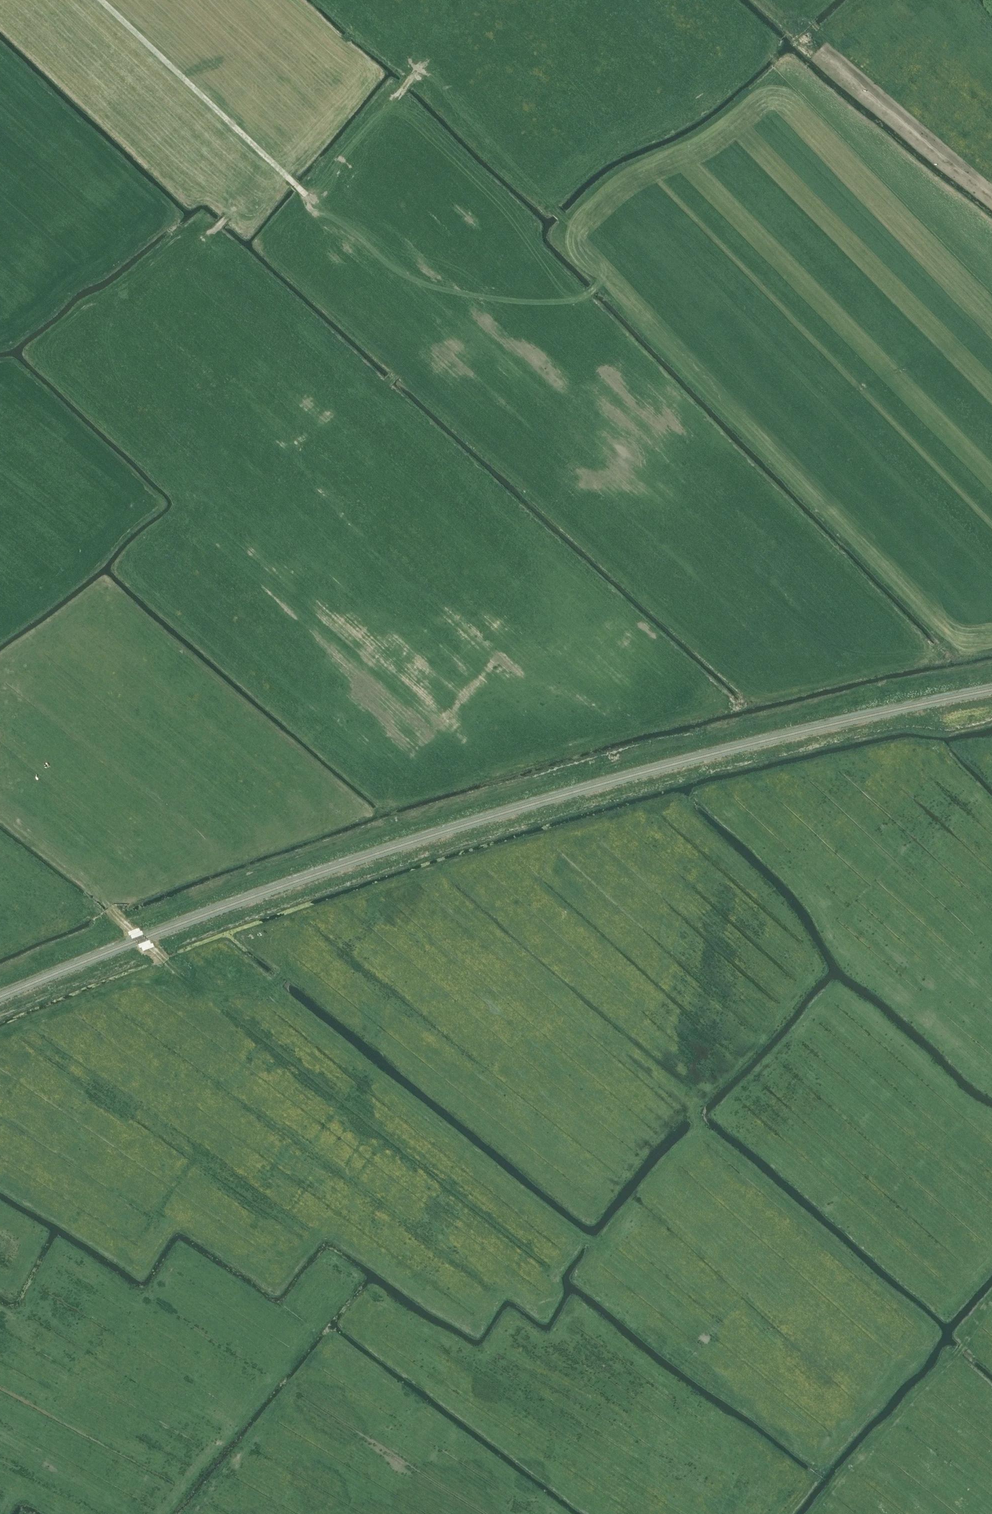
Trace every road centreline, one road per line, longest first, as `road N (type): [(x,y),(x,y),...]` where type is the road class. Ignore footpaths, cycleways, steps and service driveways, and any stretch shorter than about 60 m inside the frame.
road 1 (track): [(101,0),(307,194),(331,187),(364,129),(421,72)]
road 2 (track): [(0,808),(170,970)]

